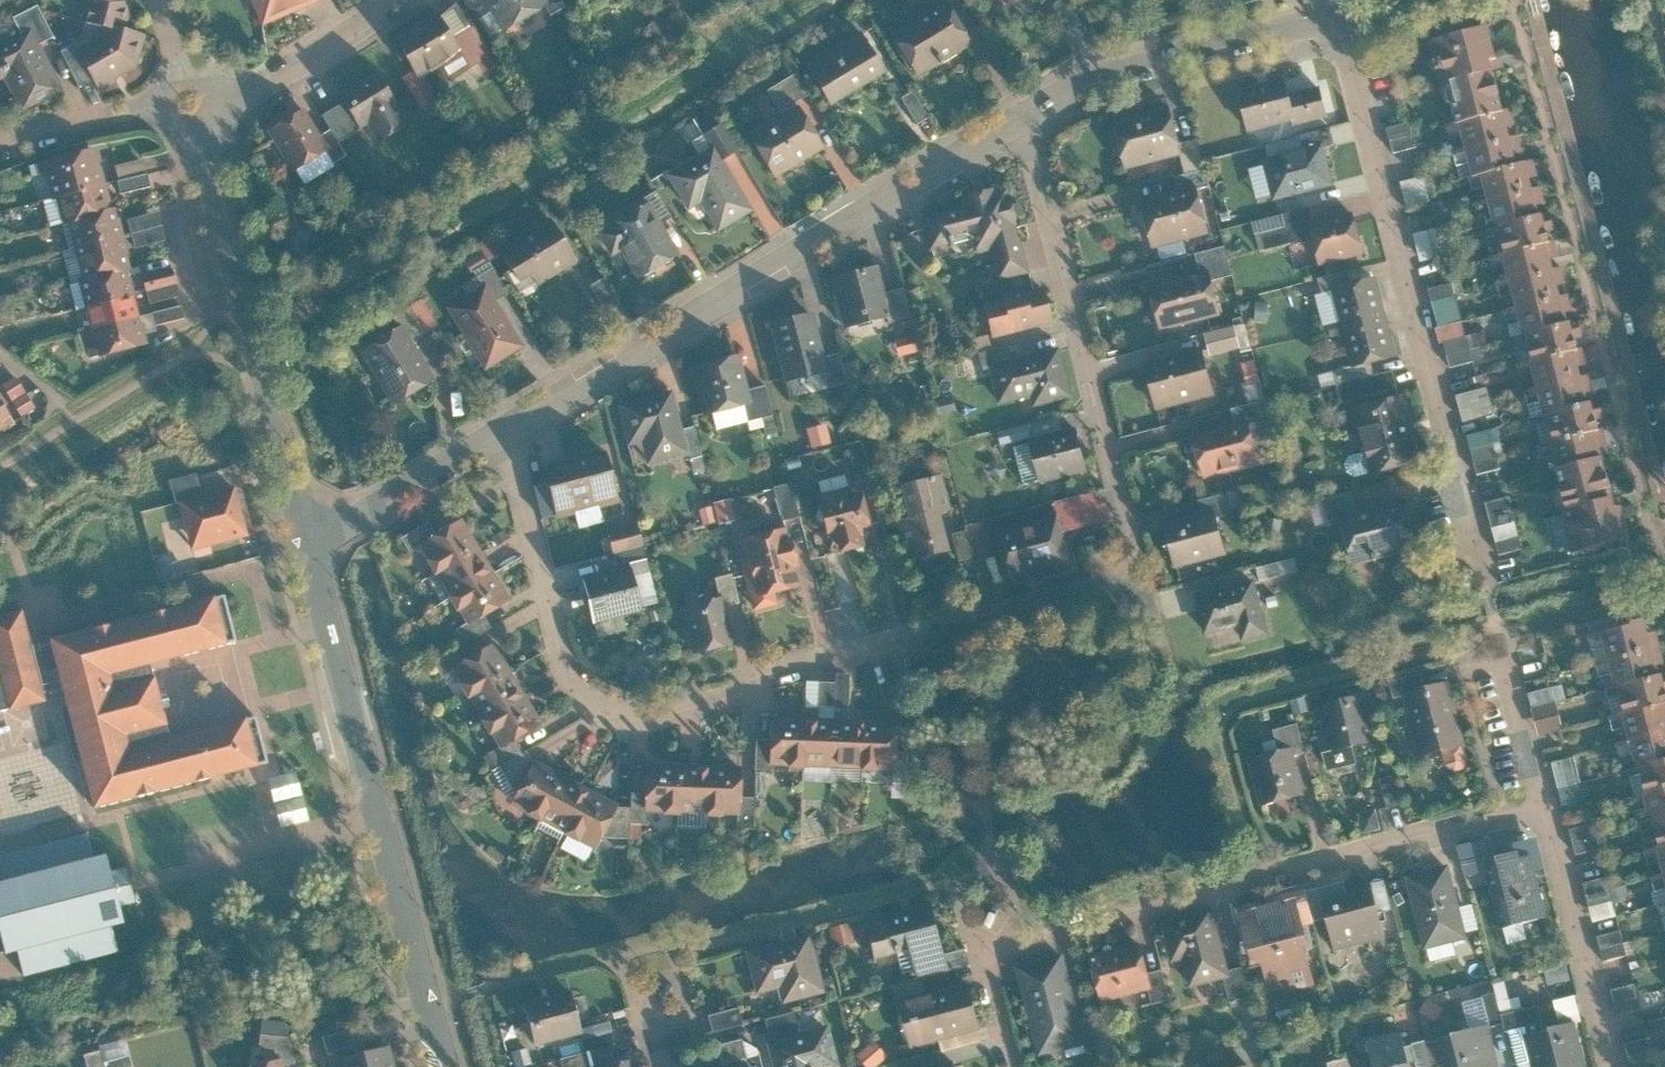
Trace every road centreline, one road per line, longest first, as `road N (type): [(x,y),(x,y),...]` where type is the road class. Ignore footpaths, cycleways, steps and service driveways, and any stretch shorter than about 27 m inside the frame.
road 1 (residential): [(500,437),(571,674),(620,713),(668,716),(1121,581)]
road 2 (residential): [(1013,1066),(986,956),(1259,877),(1547,810)]
road 3 (residential): [(1024,110),(500,437)]
road 4 (residential): [(1341,13),(1481,561)]
road 5 (residential): [(309,543),(445,1066)]
road 6 (residential): [(1121,581),(1132,564),(1132,535),(1024,110)]
road 7 (residential): [(1341,13),(1117,65),(1024,110)]
road 8 (residential): [(1613,1066),(1547,810)]
road 9 (residential): [(309,543),(239,295)]
road 10 (residential): [(390,0),(269,82),(187,105)]
road 11 (residential): [(500,437),(309,543)]
road 12 (residential): [(239,295),(187,105)]
road 13 (residential): [(0,147),(187,105)]
road 14 (residential): [(1547,810),(1511,675)]

